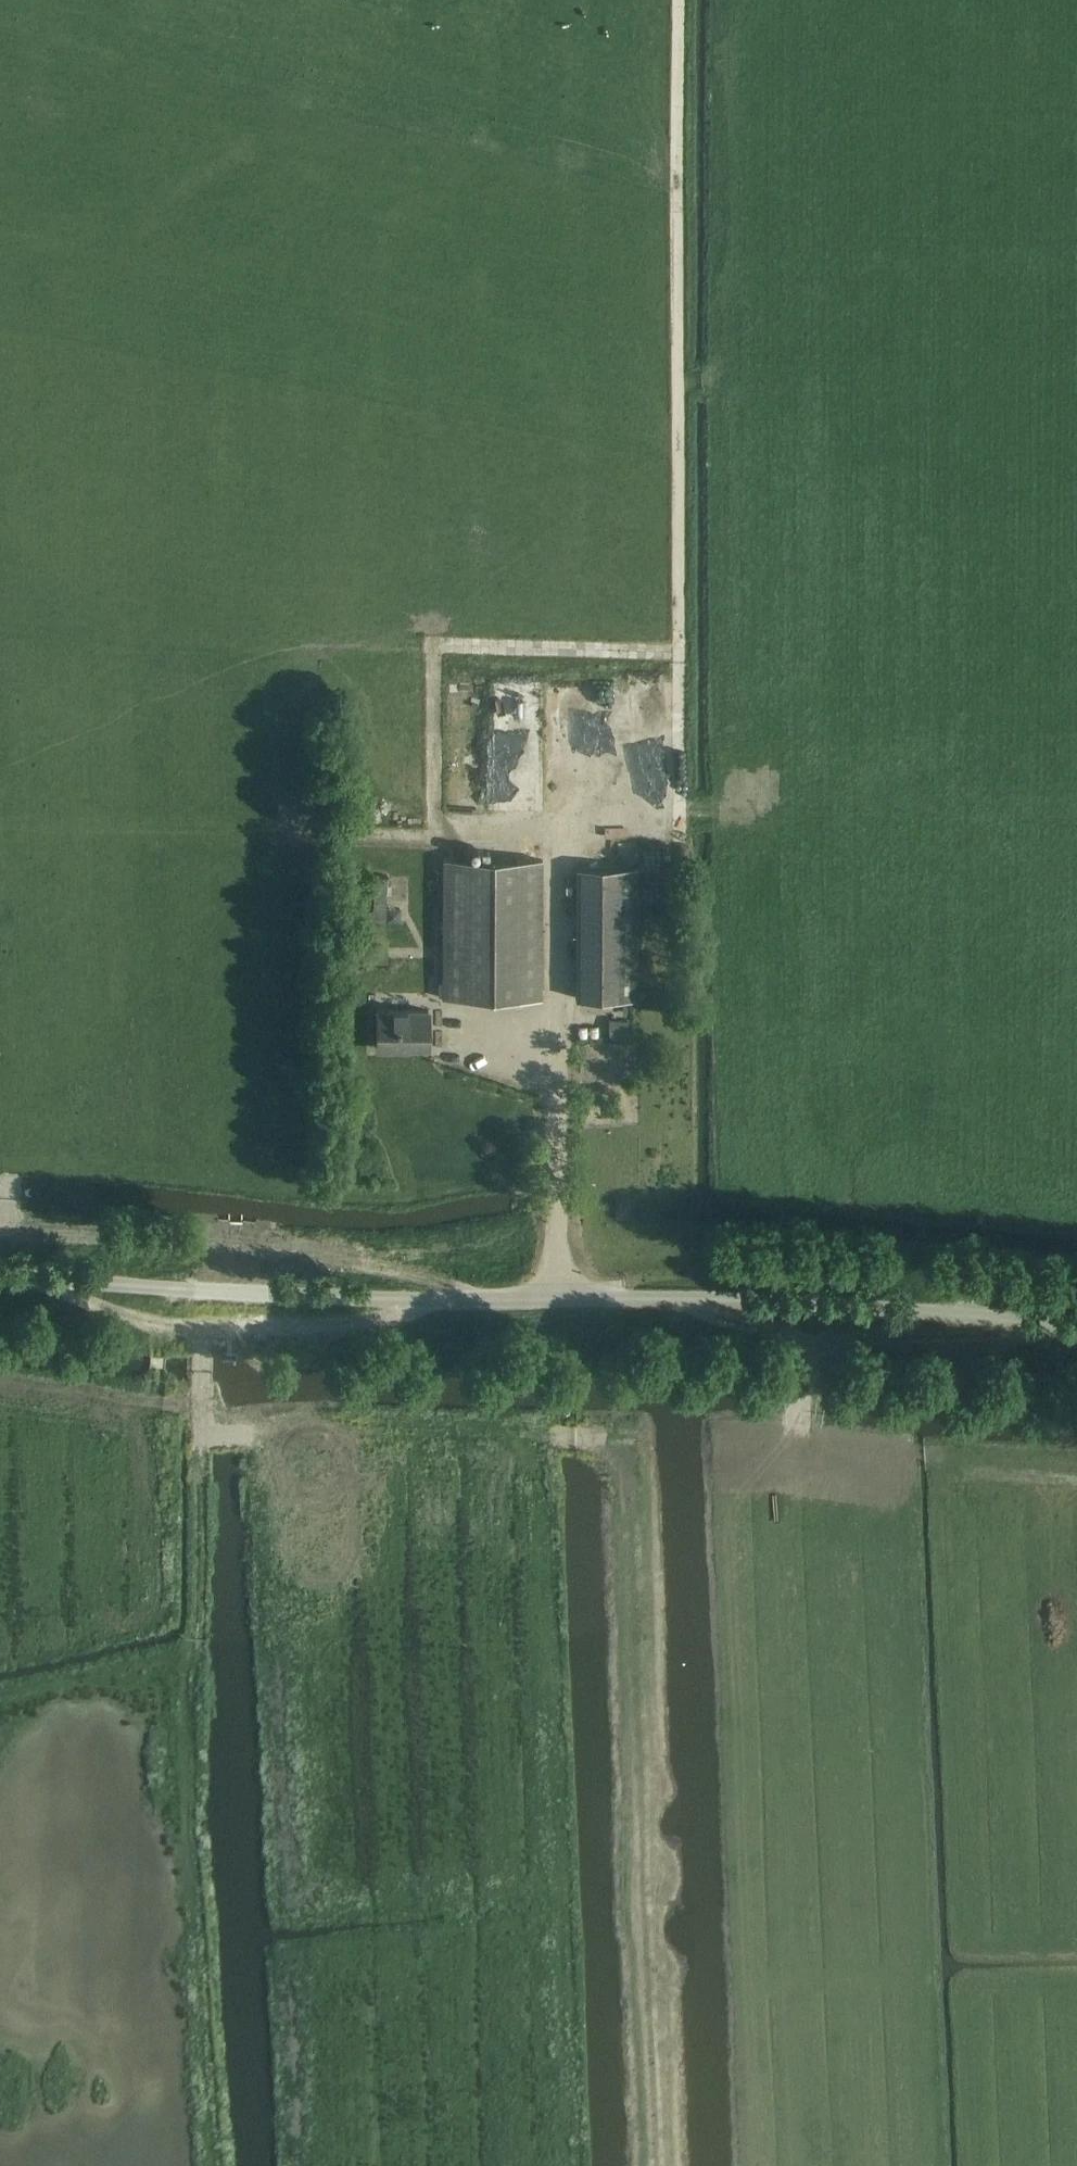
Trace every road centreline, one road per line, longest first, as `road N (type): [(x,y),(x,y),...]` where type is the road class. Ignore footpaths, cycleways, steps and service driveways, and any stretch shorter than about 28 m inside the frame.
road 1 (unclassified): [(1076,1336),(552,1303),(227,1296),(0,1278)]
road 2 (track): [(563,811),(680,810),(678,0)]

